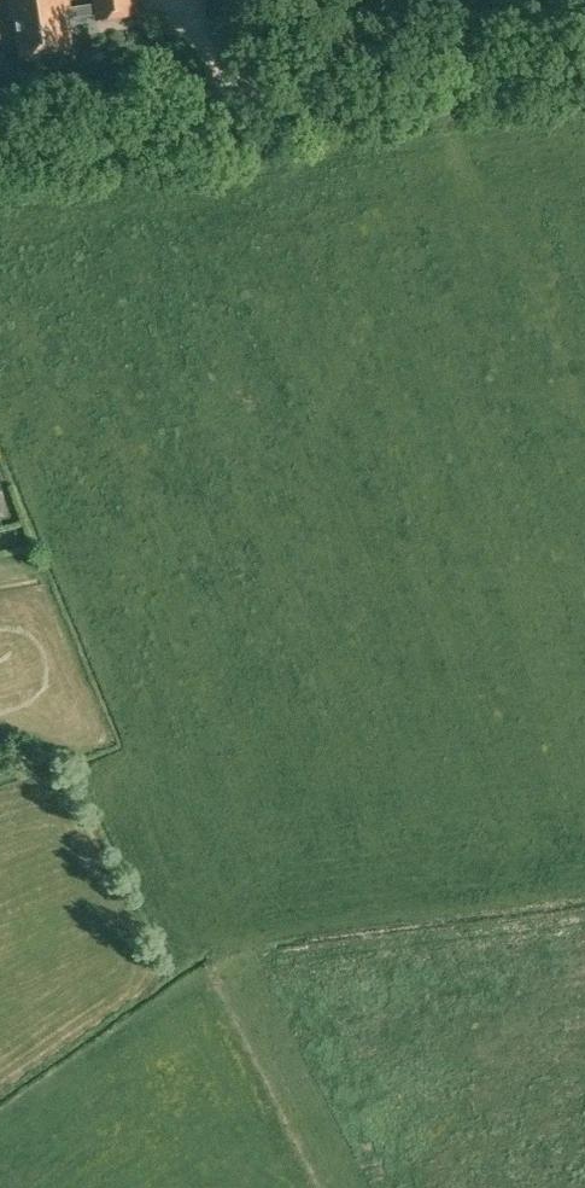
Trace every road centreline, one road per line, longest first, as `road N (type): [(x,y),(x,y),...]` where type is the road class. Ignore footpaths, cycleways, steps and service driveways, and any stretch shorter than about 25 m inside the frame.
road 1 (unclassified): [(0,149),(584,62)]

